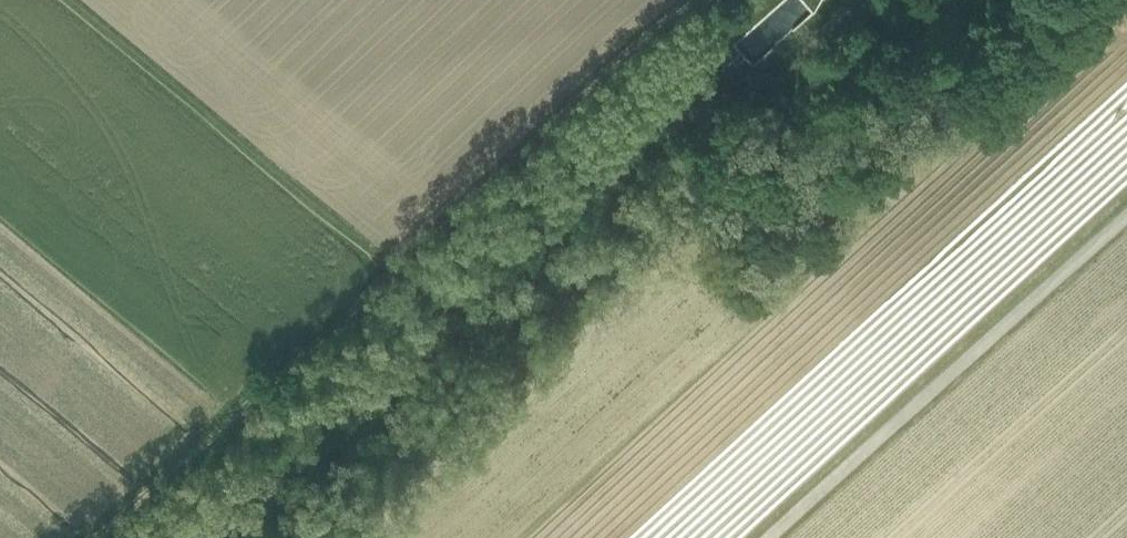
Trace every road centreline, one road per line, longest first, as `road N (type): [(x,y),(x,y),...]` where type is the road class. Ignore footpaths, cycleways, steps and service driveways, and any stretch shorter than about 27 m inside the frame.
road 1 (track): [(691,0),(583,89),(343,323),(99,537)]
road 2 (track): [(1126,207),(763,537)]
road 3 (track): [(404,264),(75,0)]

